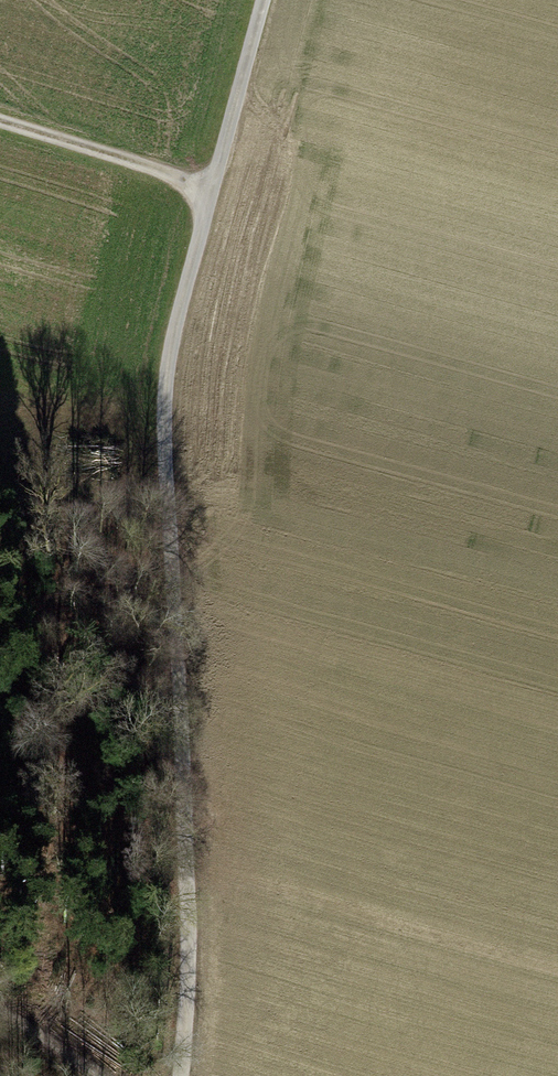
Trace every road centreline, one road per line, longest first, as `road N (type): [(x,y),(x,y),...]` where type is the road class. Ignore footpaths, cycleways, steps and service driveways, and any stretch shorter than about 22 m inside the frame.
road 1 (track): [(182,1075),(182,740),(167,395),(264,0)]
road 2 (track): [(0,125),(214,190)]

